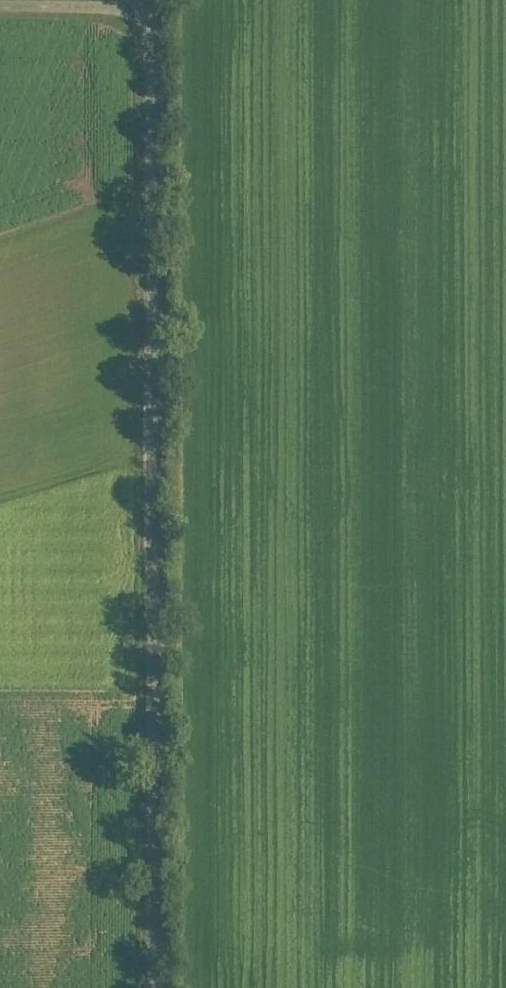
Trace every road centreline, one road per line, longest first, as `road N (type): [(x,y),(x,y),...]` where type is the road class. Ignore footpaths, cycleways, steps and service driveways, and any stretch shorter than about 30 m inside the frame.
road 1 (unclassified): [(136,14),(156,987)]
road 2 (unclassified): [(136,14),(0,13)]

